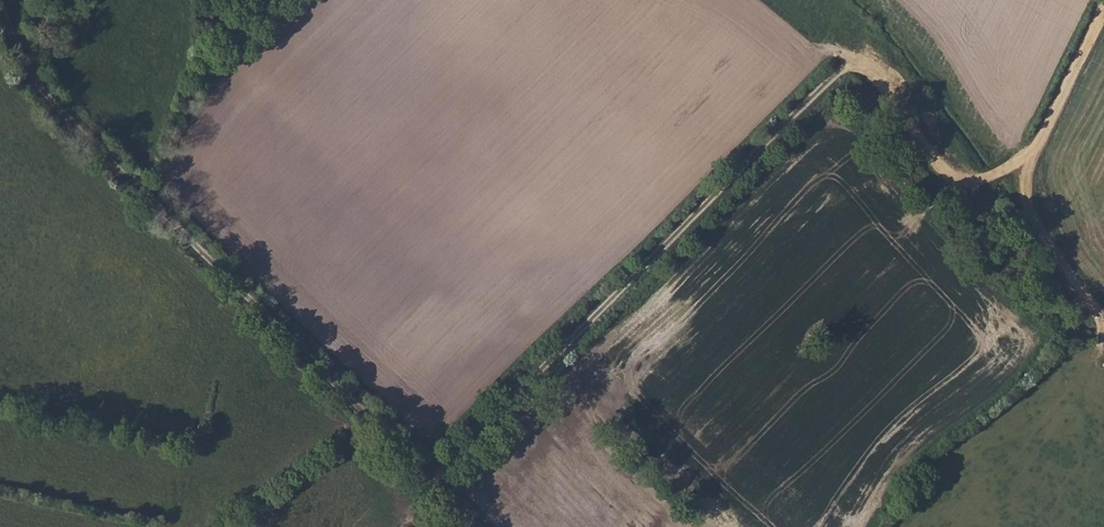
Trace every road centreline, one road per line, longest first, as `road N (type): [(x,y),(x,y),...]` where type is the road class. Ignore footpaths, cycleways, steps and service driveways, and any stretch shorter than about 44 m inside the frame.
road 1 (track): [(1023,159),(956,186),(924,153),(882,83),(856,65),(835,74),(433,483)]
road 2 (track): [(472,526),(63,114)]
road 3 (track): [(1103,346),(1100,317),(1032,214),(1023,159)]
road 4 (track): [(1023,159),(1103,13)]

